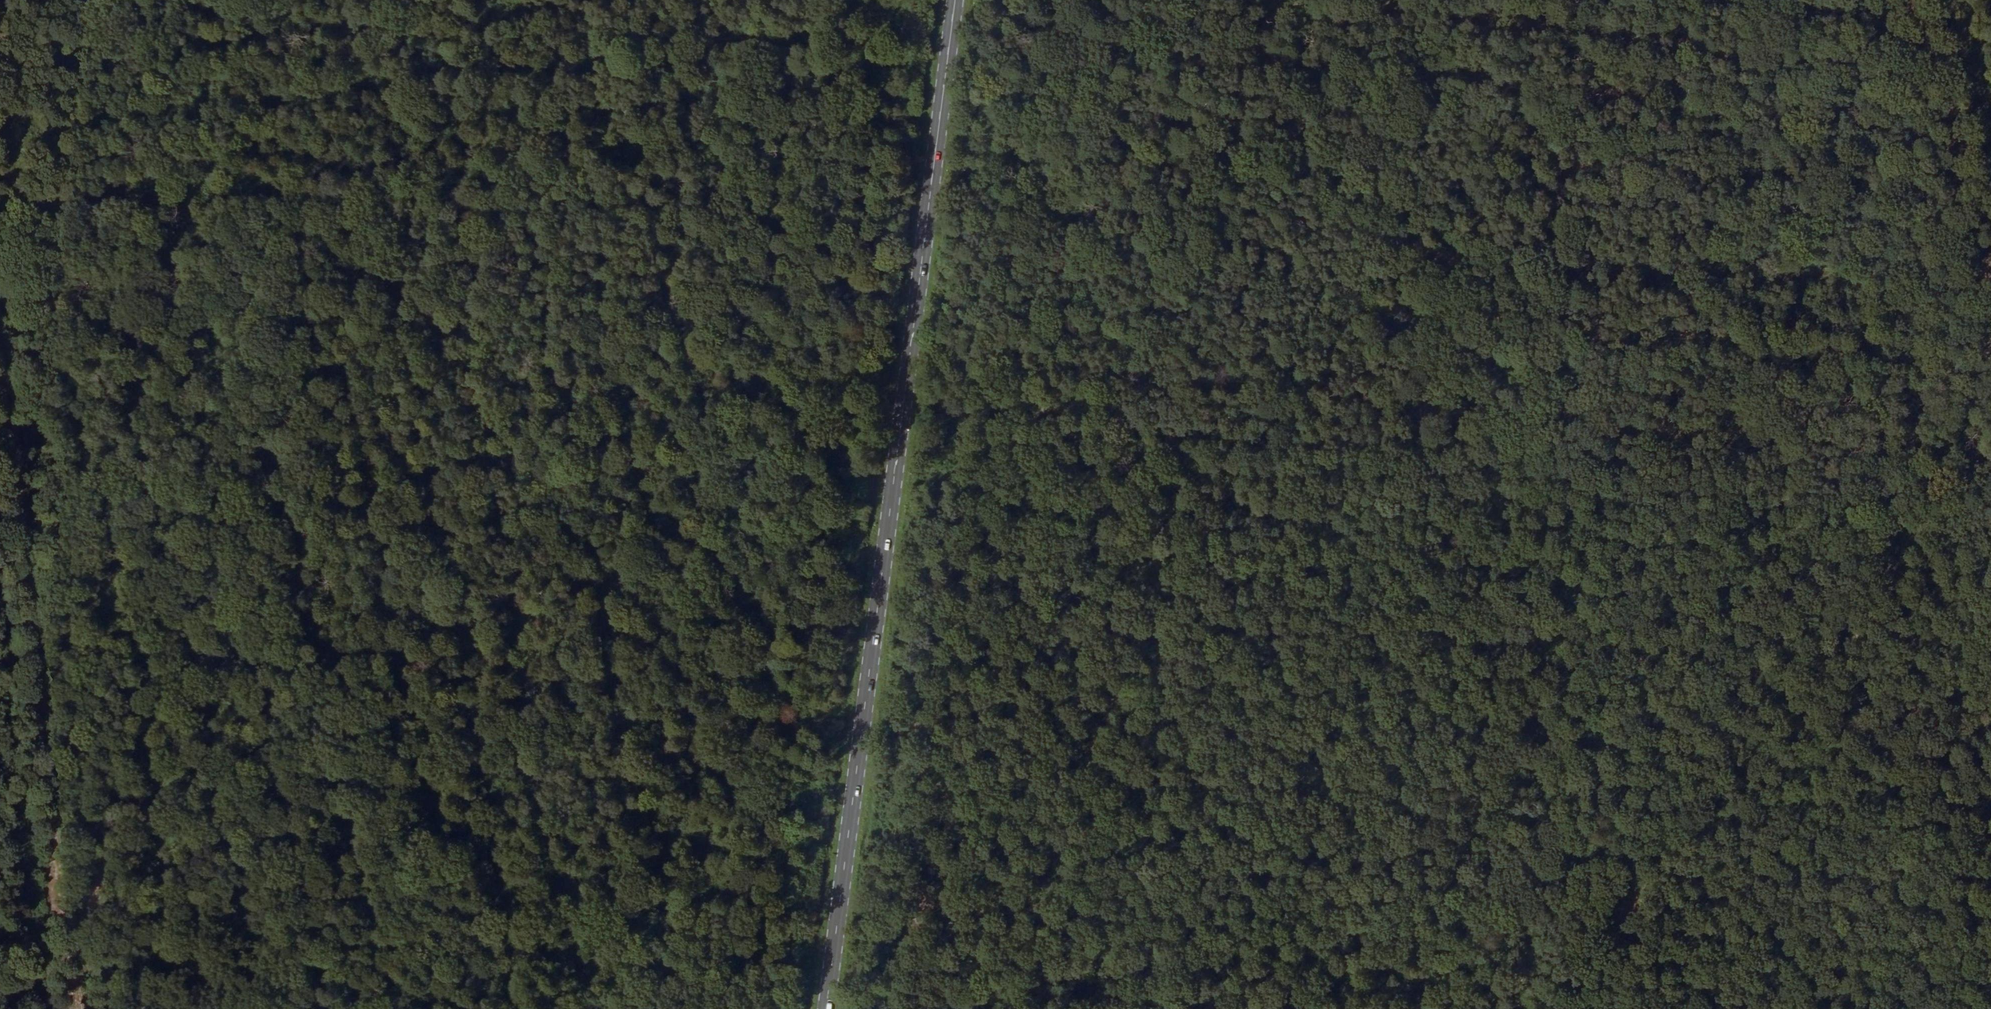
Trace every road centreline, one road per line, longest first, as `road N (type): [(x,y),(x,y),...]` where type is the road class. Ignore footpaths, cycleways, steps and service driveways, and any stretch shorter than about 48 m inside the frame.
road 1 (primary): [(955,0),(828,1008)]
road 2 (track): [(0,389),(78,1008)]

